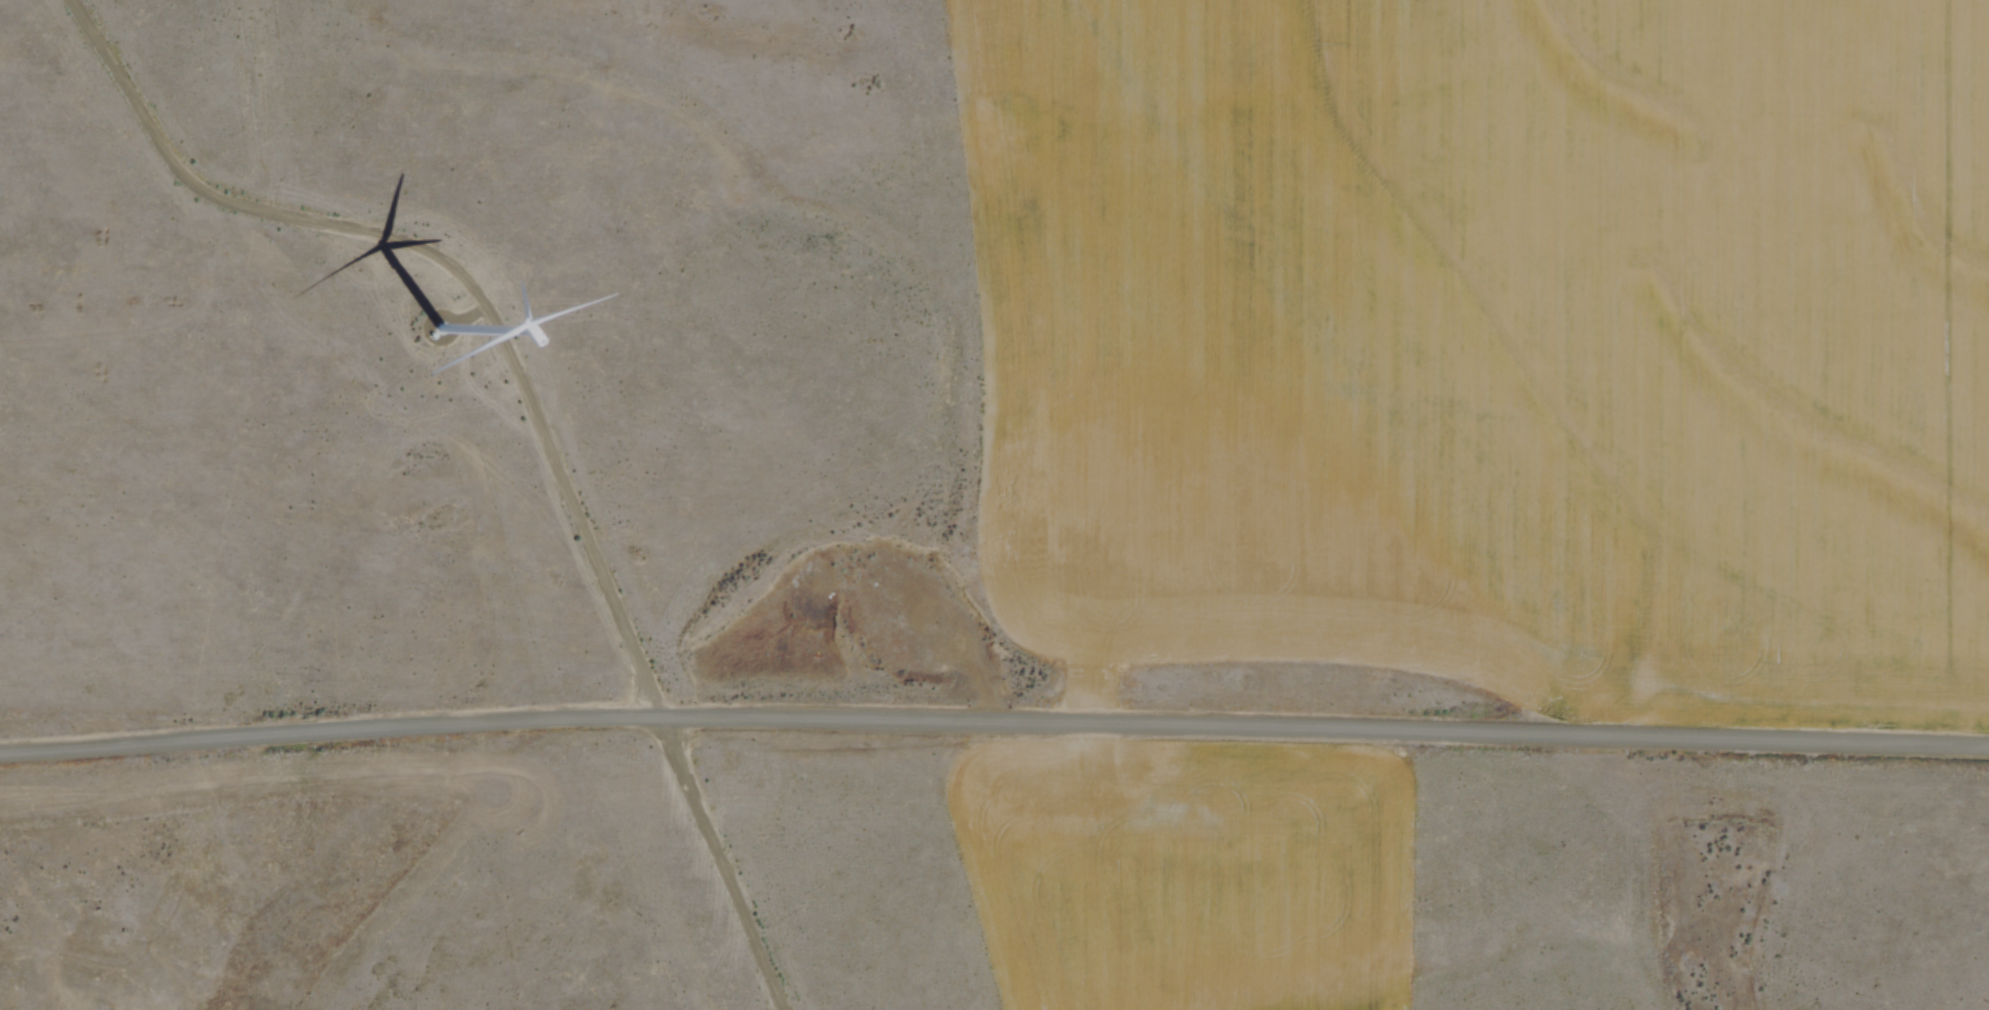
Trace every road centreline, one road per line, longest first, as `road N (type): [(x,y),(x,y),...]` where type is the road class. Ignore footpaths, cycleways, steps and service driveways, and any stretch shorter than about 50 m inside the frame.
road 1 (residential): [(0,744),(653,709),(1988,743)]

